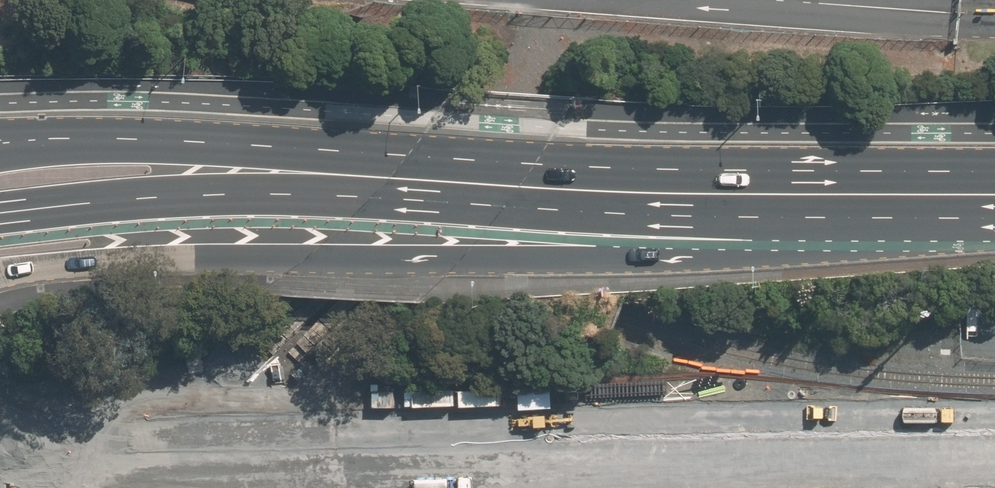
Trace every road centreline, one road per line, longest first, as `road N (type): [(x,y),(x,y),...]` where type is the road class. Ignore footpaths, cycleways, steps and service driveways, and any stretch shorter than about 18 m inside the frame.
road 1 (primary): [(0,141),(157,134),(599,163),(994,173)]
road 2 (primary): [(994,200),(809,225),(702,229),(442,217)]
road 3 (trunk): [(442,217),(327,251),(155,254),(0,272)]
road 4 (primary): [(442,217),(215,208),(0,222)]

